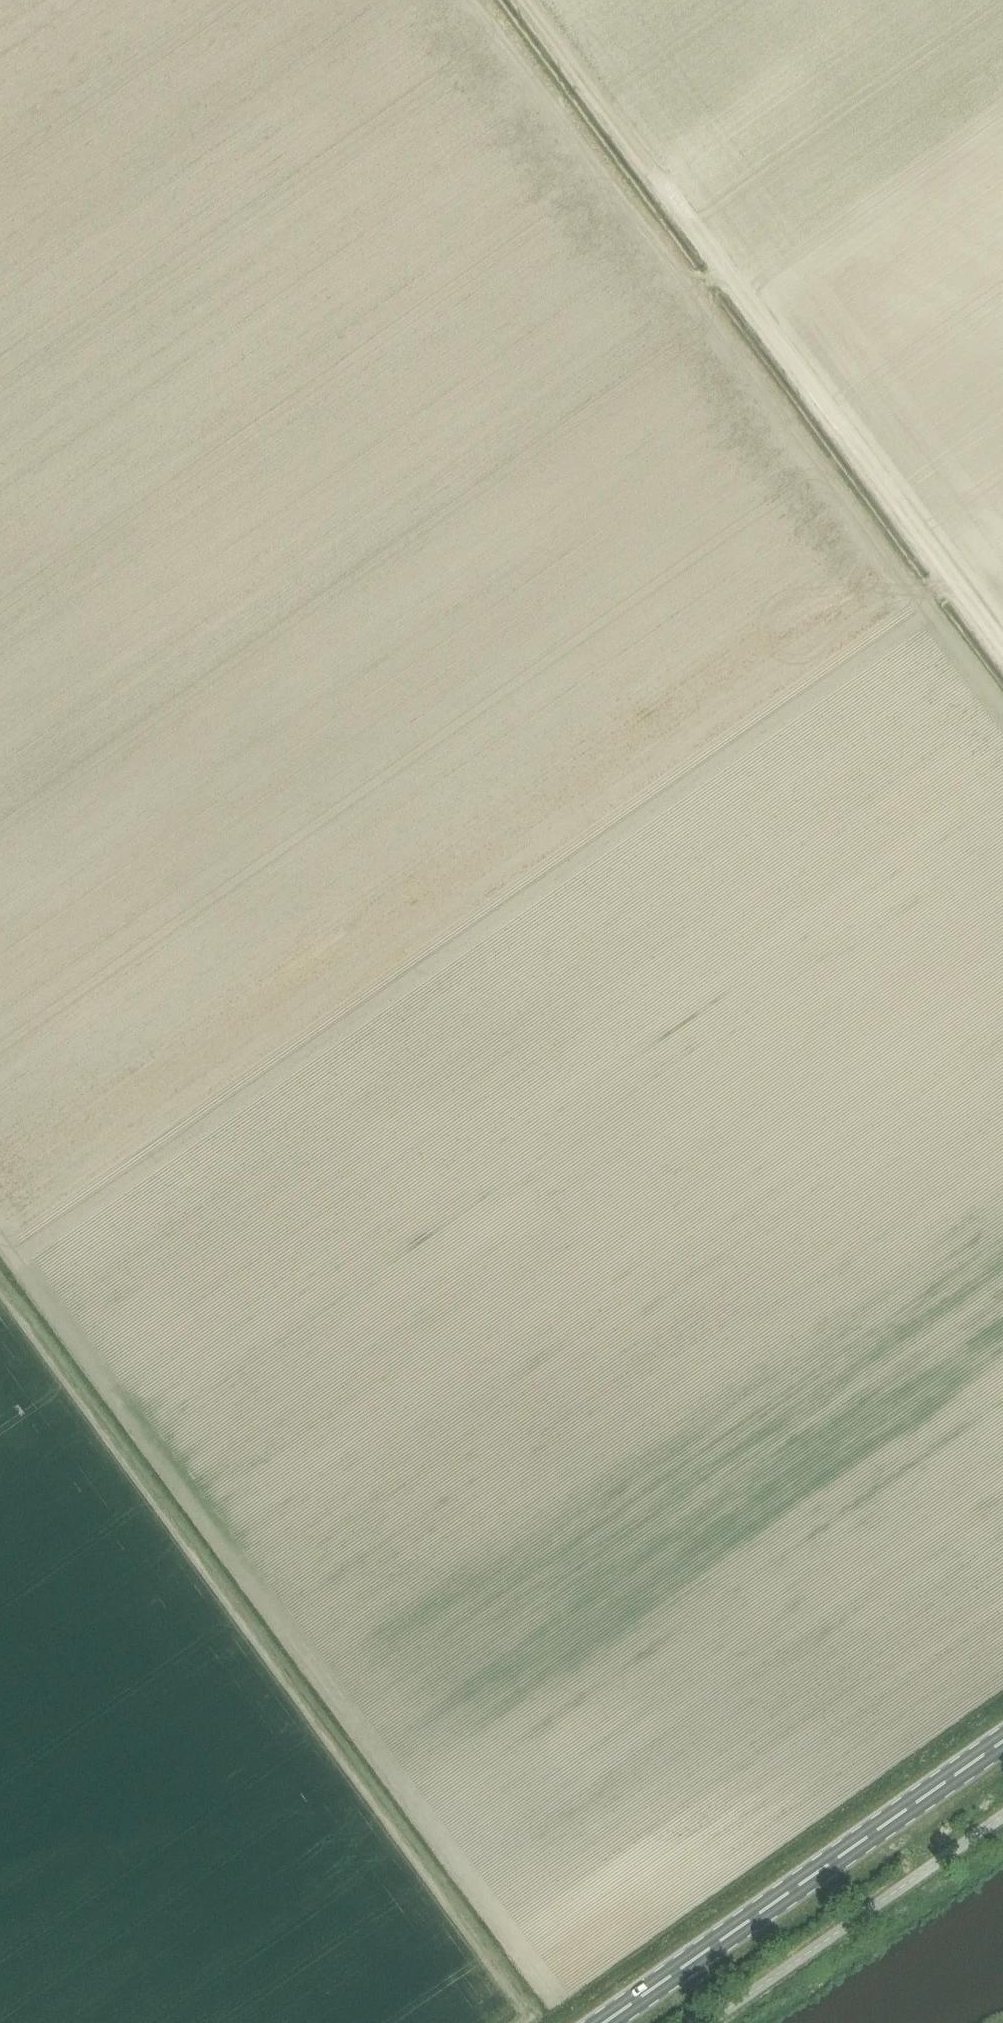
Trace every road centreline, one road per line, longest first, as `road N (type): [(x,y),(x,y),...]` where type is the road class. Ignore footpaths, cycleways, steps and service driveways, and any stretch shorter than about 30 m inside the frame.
road 1 (primary): [(605,2022),(1002,1742)]

